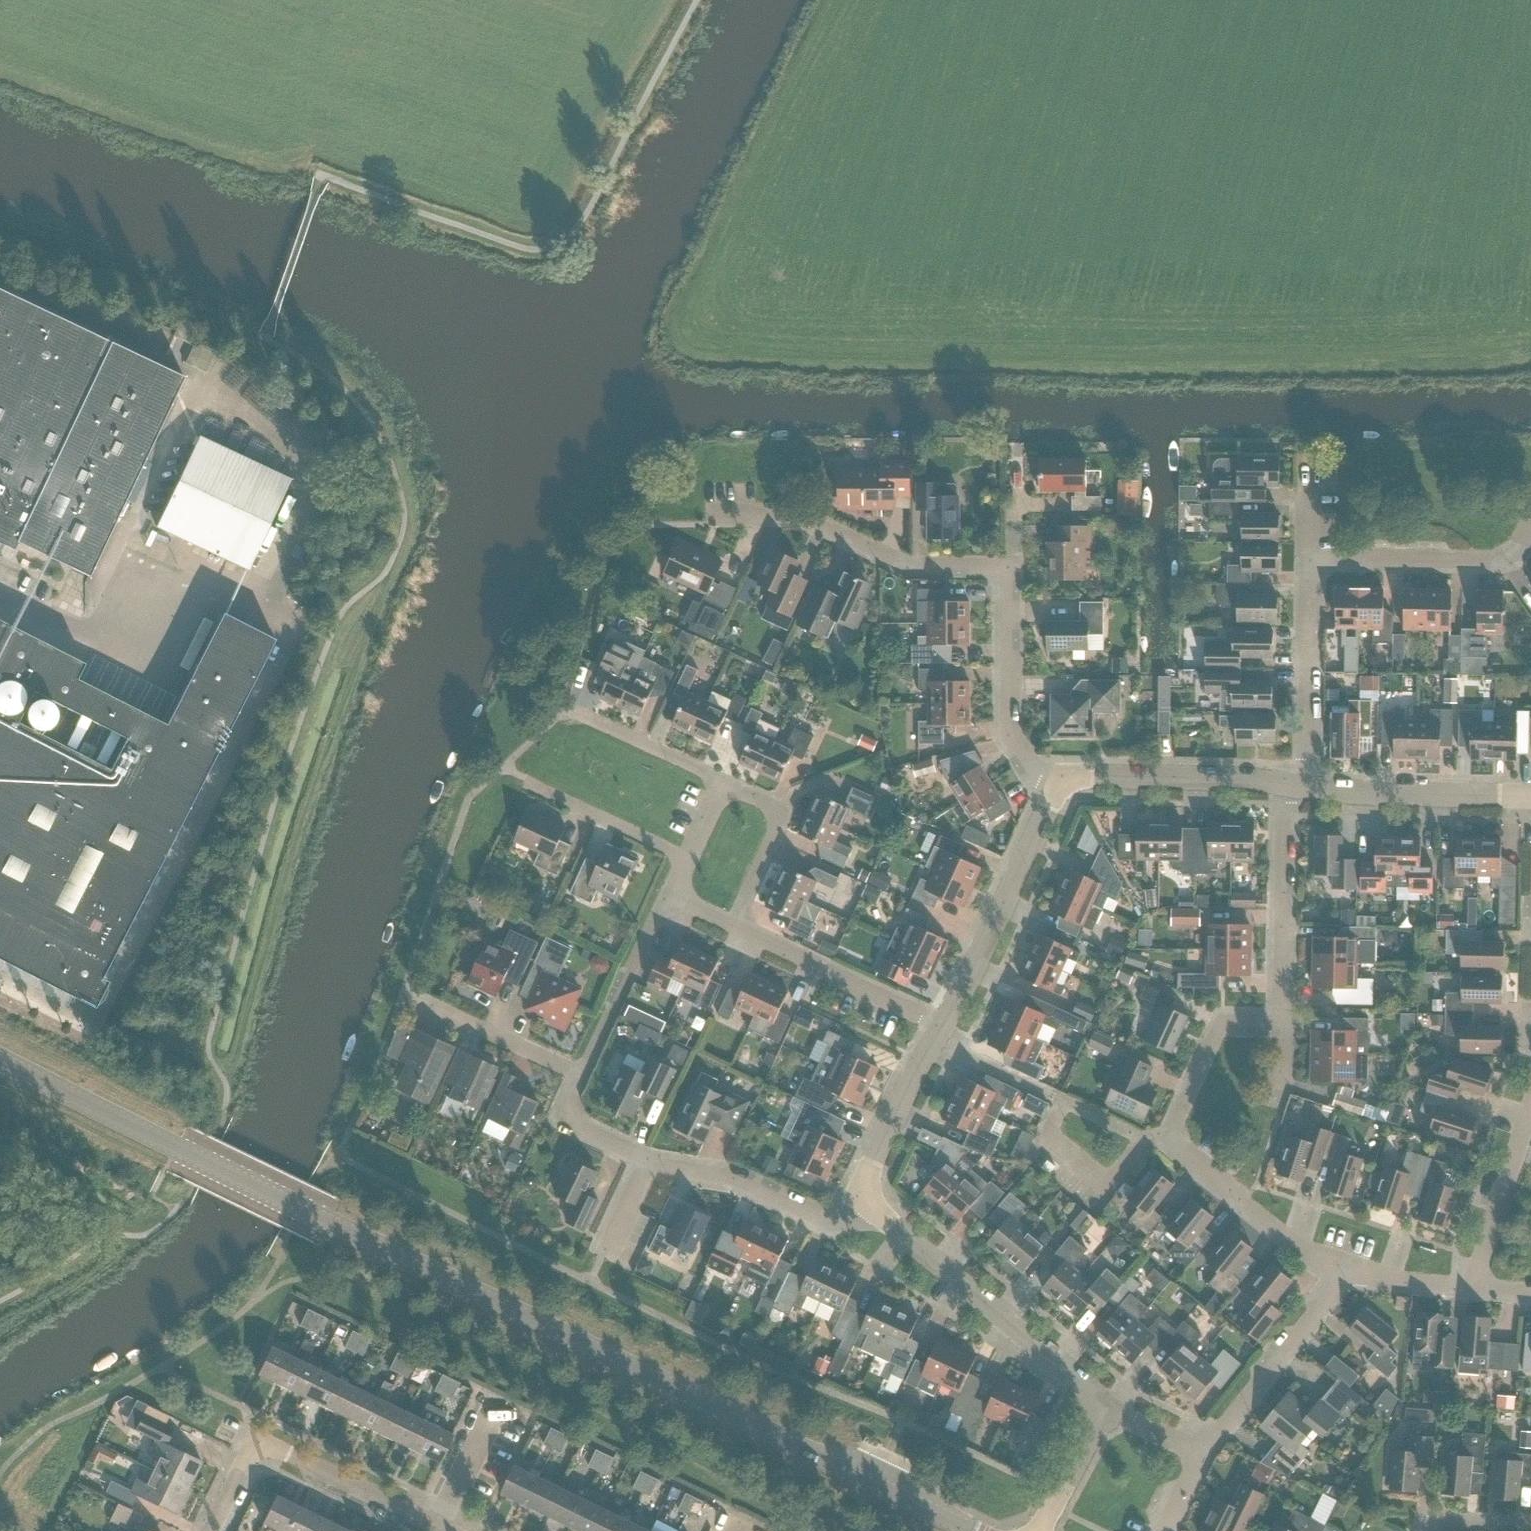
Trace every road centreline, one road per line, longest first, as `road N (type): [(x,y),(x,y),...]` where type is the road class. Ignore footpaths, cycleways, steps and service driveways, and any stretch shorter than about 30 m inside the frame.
road 1 (secondary): [(966,1530),(0,1057)]
road 2 (unclassified): [(1111,1411),(863,1207)]
road 3 (residential): [(1011,573),(898,567),(791,523),(720,511)]
road 4 (unclassified): [(946,1031),(1066,783)]
road 5 (residential): [(1066,783),(1007,745),(1011,573)]
road 6 (residential): [(1286,1025),(1283,783)]
road 7 (residential): [(946,1031),(731,928)]
road 8 (residential): [(1530,533),(1513,567),(1314,566)]
road 9 (residential): [(863,1207),(819,1223),(734,1185),(648,1165)]
road 10 (unclassified): [(1307,785),(1530,793)]
road 11 (residential): [(1469,1289),(1530,1076)]
road 12 (residential): [(1202,1453),(1340,1282)]
road 13 (residential): [(1307,785),(1314,566)]
road 14 (unclassified): [(1066,783),(1283,783)]
road 15 (residential): [(1340,1282),(1171,1149)]
road 16 (unclassified): [(0,597),(49,621),(134,637),(185,594)]
road 17 (residential): [(571,1076),(670,898)]
road 18 (residential): [(1171,1149),(1214,1037),(1228,1025),(1286,1025)]
road 19 (unclassified): [(863,1207),(946,1031)]
road 20 (residential): [(731,928),(779,816),(718,789)]
road 21 (residential): [(422,1530),(254,1452)]
road 22 (residential): [(1143,1145),(1100,1190),(1049,1143),(1066,1108)]
road 23 (residential): [(536,788),(686,860)]
road 24 (residential): [(571,1076),(429,1008)]
road 25 (residential): [(648,1165),(552,1118),(571,1076)]
road 26 (residential): [(718,789),(581,724)]
road 27 (residential): [(442,1530),(504,1400)]
road 28 (unclassified): [(1049,1530),(1111,1411)]
road 29 (residential): [(1340,1282),(1469,1289)]

